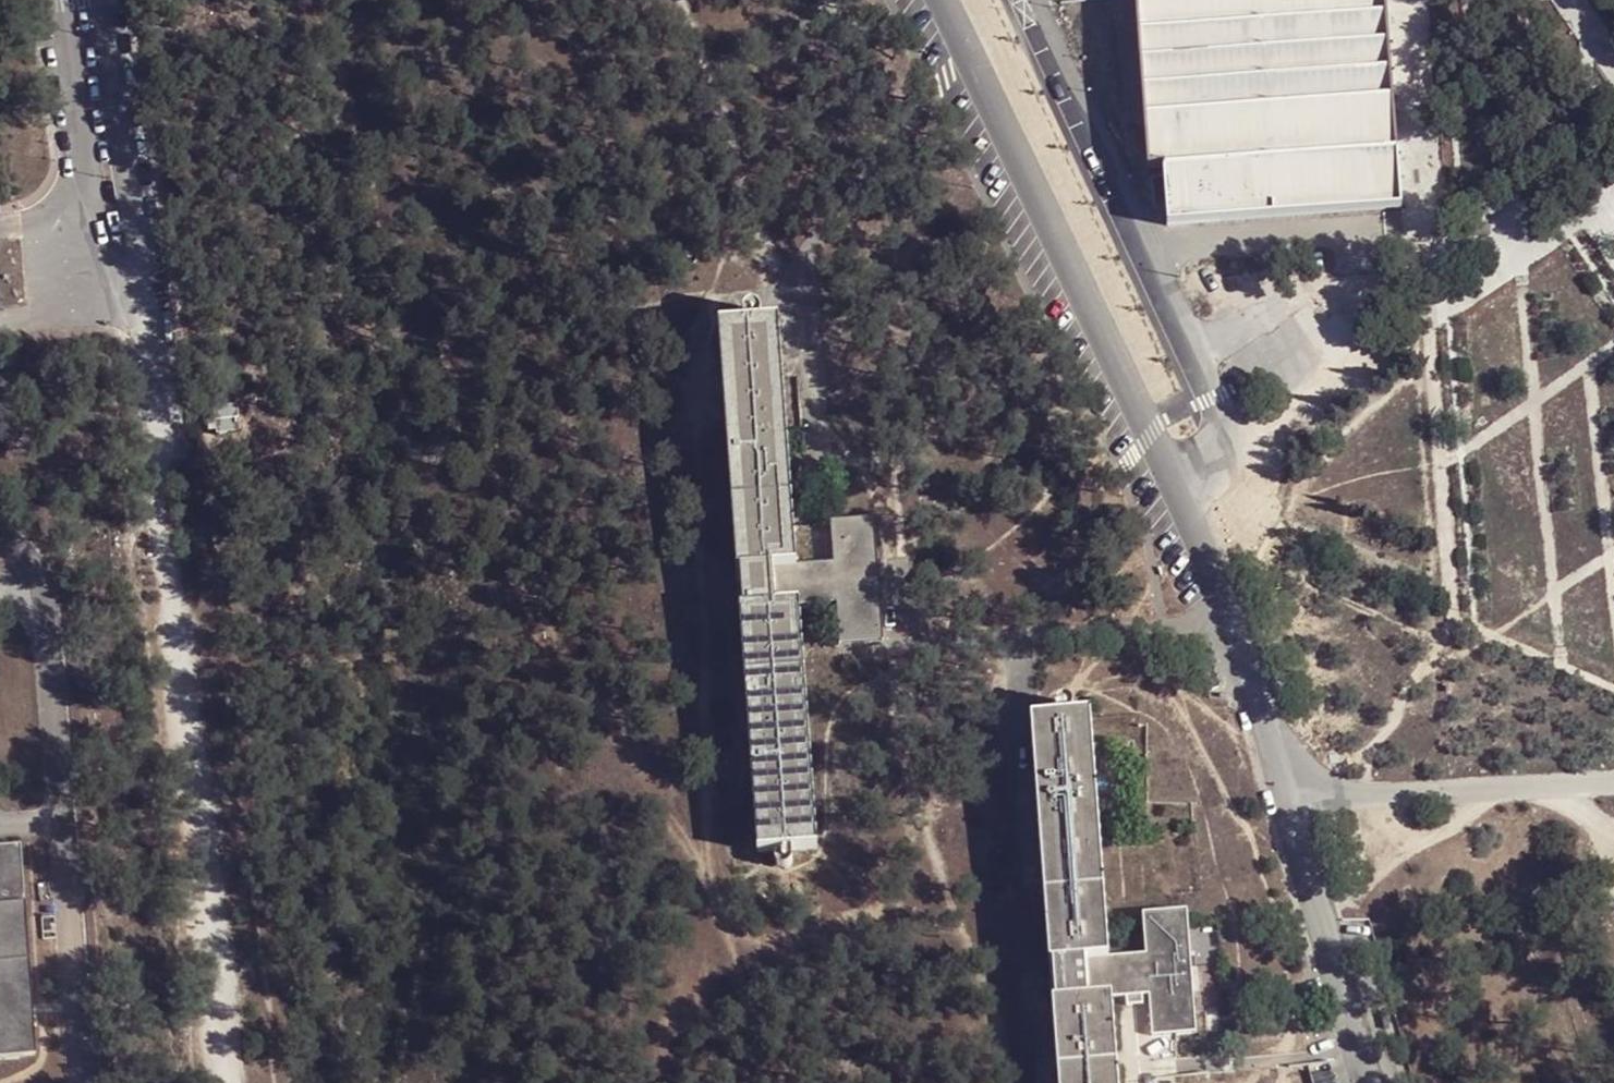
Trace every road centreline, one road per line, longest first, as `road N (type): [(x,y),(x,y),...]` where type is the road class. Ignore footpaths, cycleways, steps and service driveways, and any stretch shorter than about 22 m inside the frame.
road 1 (unclassified): [(938,0),(1222,614),(1287,801),(1368,1082)]
road 2 (track): [(158,379),(164,436),(157,526),(179,636),(228,1082)]
road 3 (unclassified): [(59,0),(90,201),(118,273),(131,201),(101,0)]

